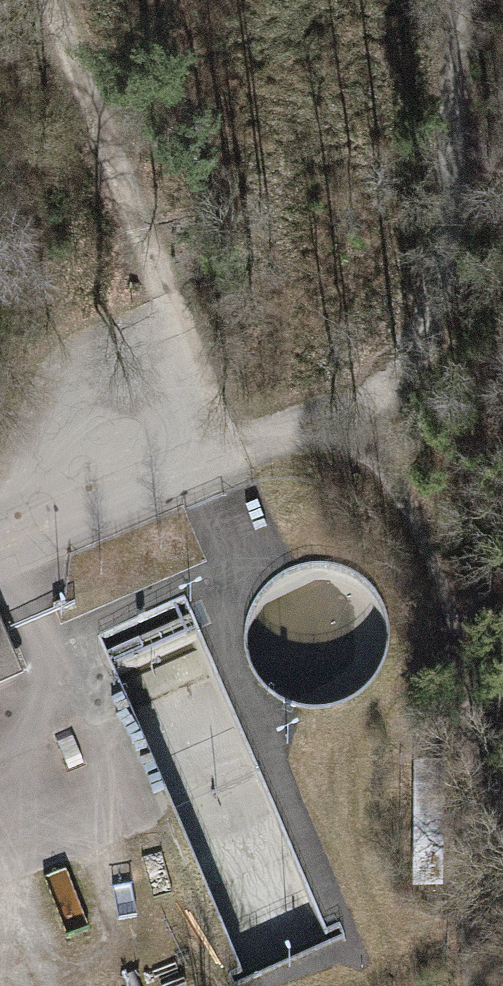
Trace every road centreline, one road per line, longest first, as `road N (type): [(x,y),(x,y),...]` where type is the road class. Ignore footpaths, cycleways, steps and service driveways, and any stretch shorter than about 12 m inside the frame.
road 1 (track): [(355,419),(215,455),(161,280),(47,0)]
road 2 (track): [(355,419),(448,598),(477,795),(490,964)]
road 3 (track): [(461,0),(450,326),(355,419)]
road 4 (residential): [(215,455),(0,545)]

